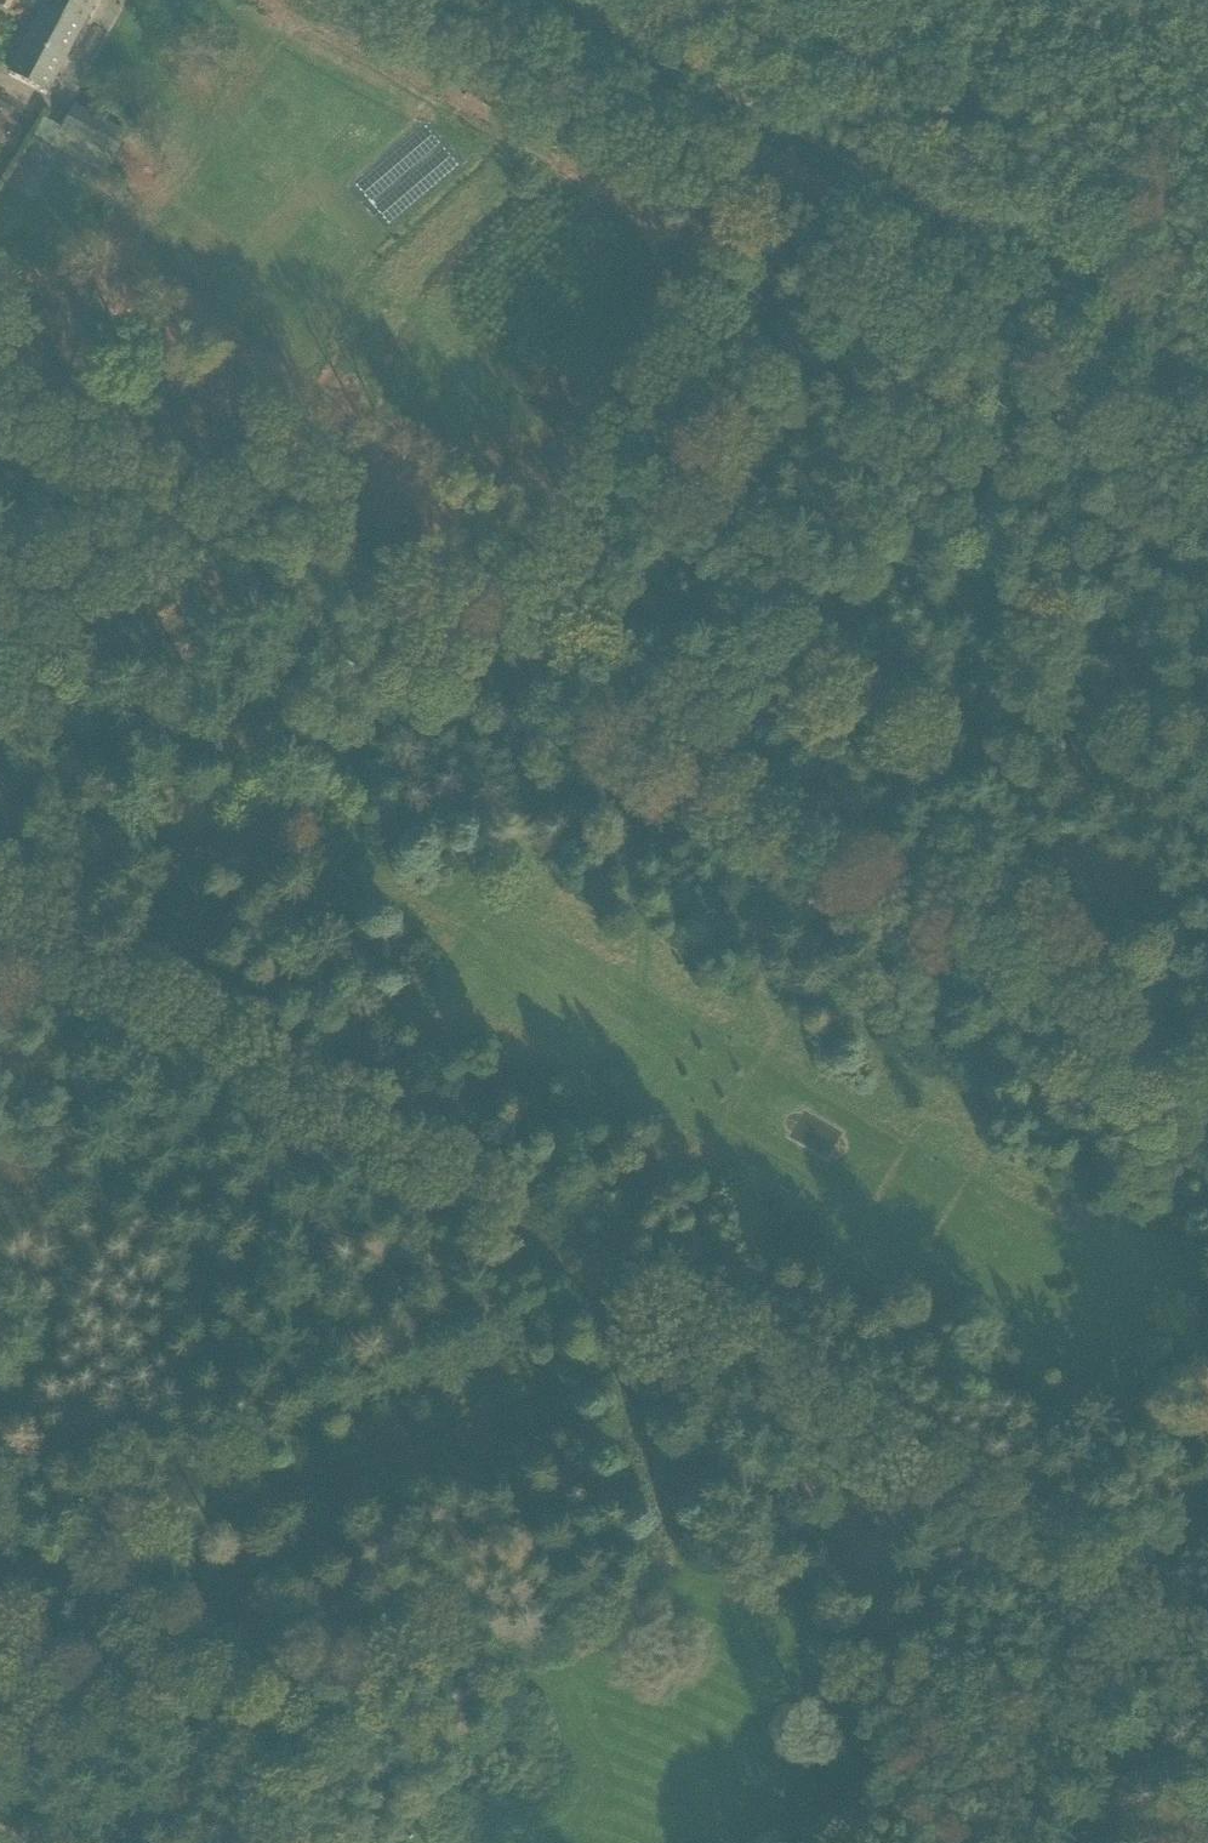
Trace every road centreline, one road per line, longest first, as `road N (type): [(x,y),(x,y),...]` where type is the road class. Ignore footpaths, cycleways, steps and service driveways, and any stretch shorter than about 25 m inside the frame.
road 1 (unclassified): [(62,965),(1148,1623)]
road 2 (unclassified): [(298,553),(1207,1083)]
road 3 (unclassified): [(1207,410),(491,0)]
road 4 (unclassified): [(527,1686),(0,1421)]
road 5 (unclassified): [(62,965),(298,553)]
road 6 (unclassified): [(0,378),(298,553)]

